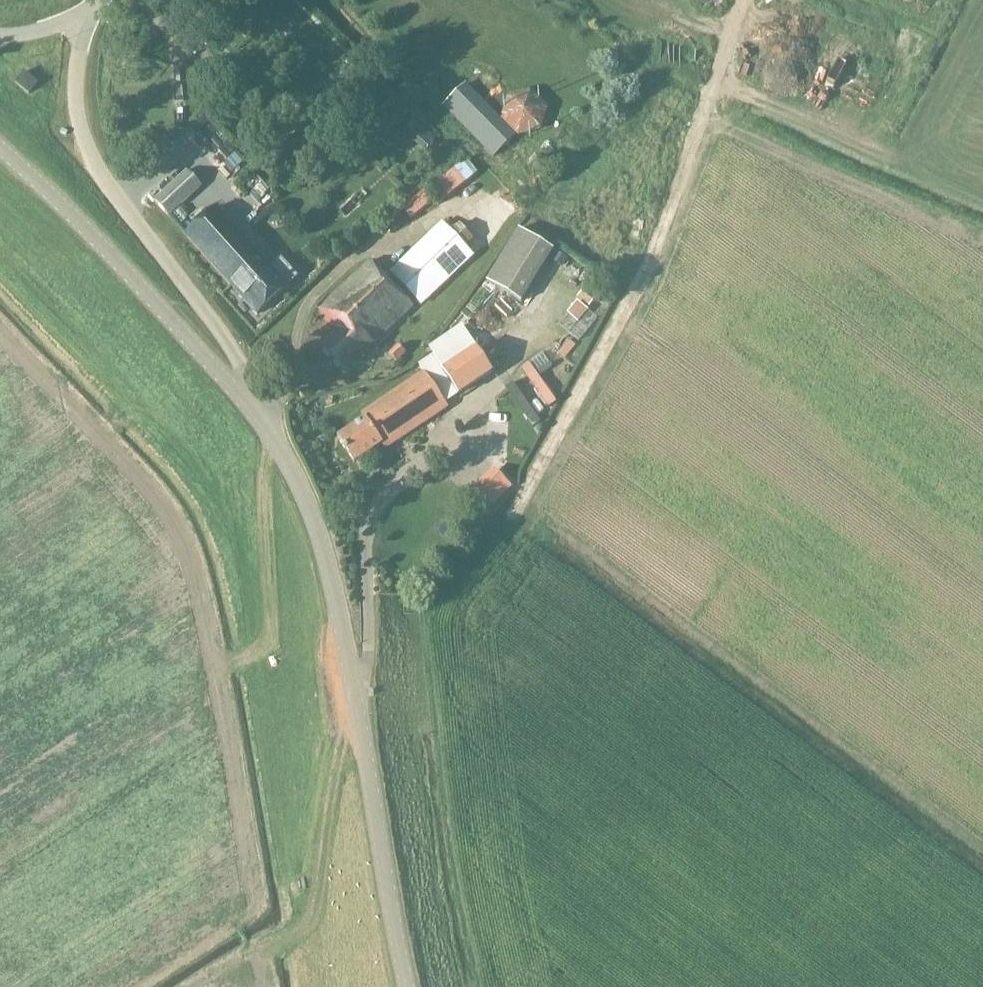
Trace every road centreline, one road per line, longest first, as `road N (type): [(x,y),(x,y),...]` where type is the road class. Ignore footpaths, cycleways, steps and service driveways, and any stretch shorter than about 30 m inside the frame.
road 1 (tertiary): [(409,986),(326,563),(300,489),(257,417)]
road 2 (tertiary): [(257,417),(234,354),(83,139),(75,94),(87,14)]
road 3 (tertiary): [(257,417),(0,149)]
road 4 (track): [(227,662),(259,647),(267,630),(261,497),(267,431)]

